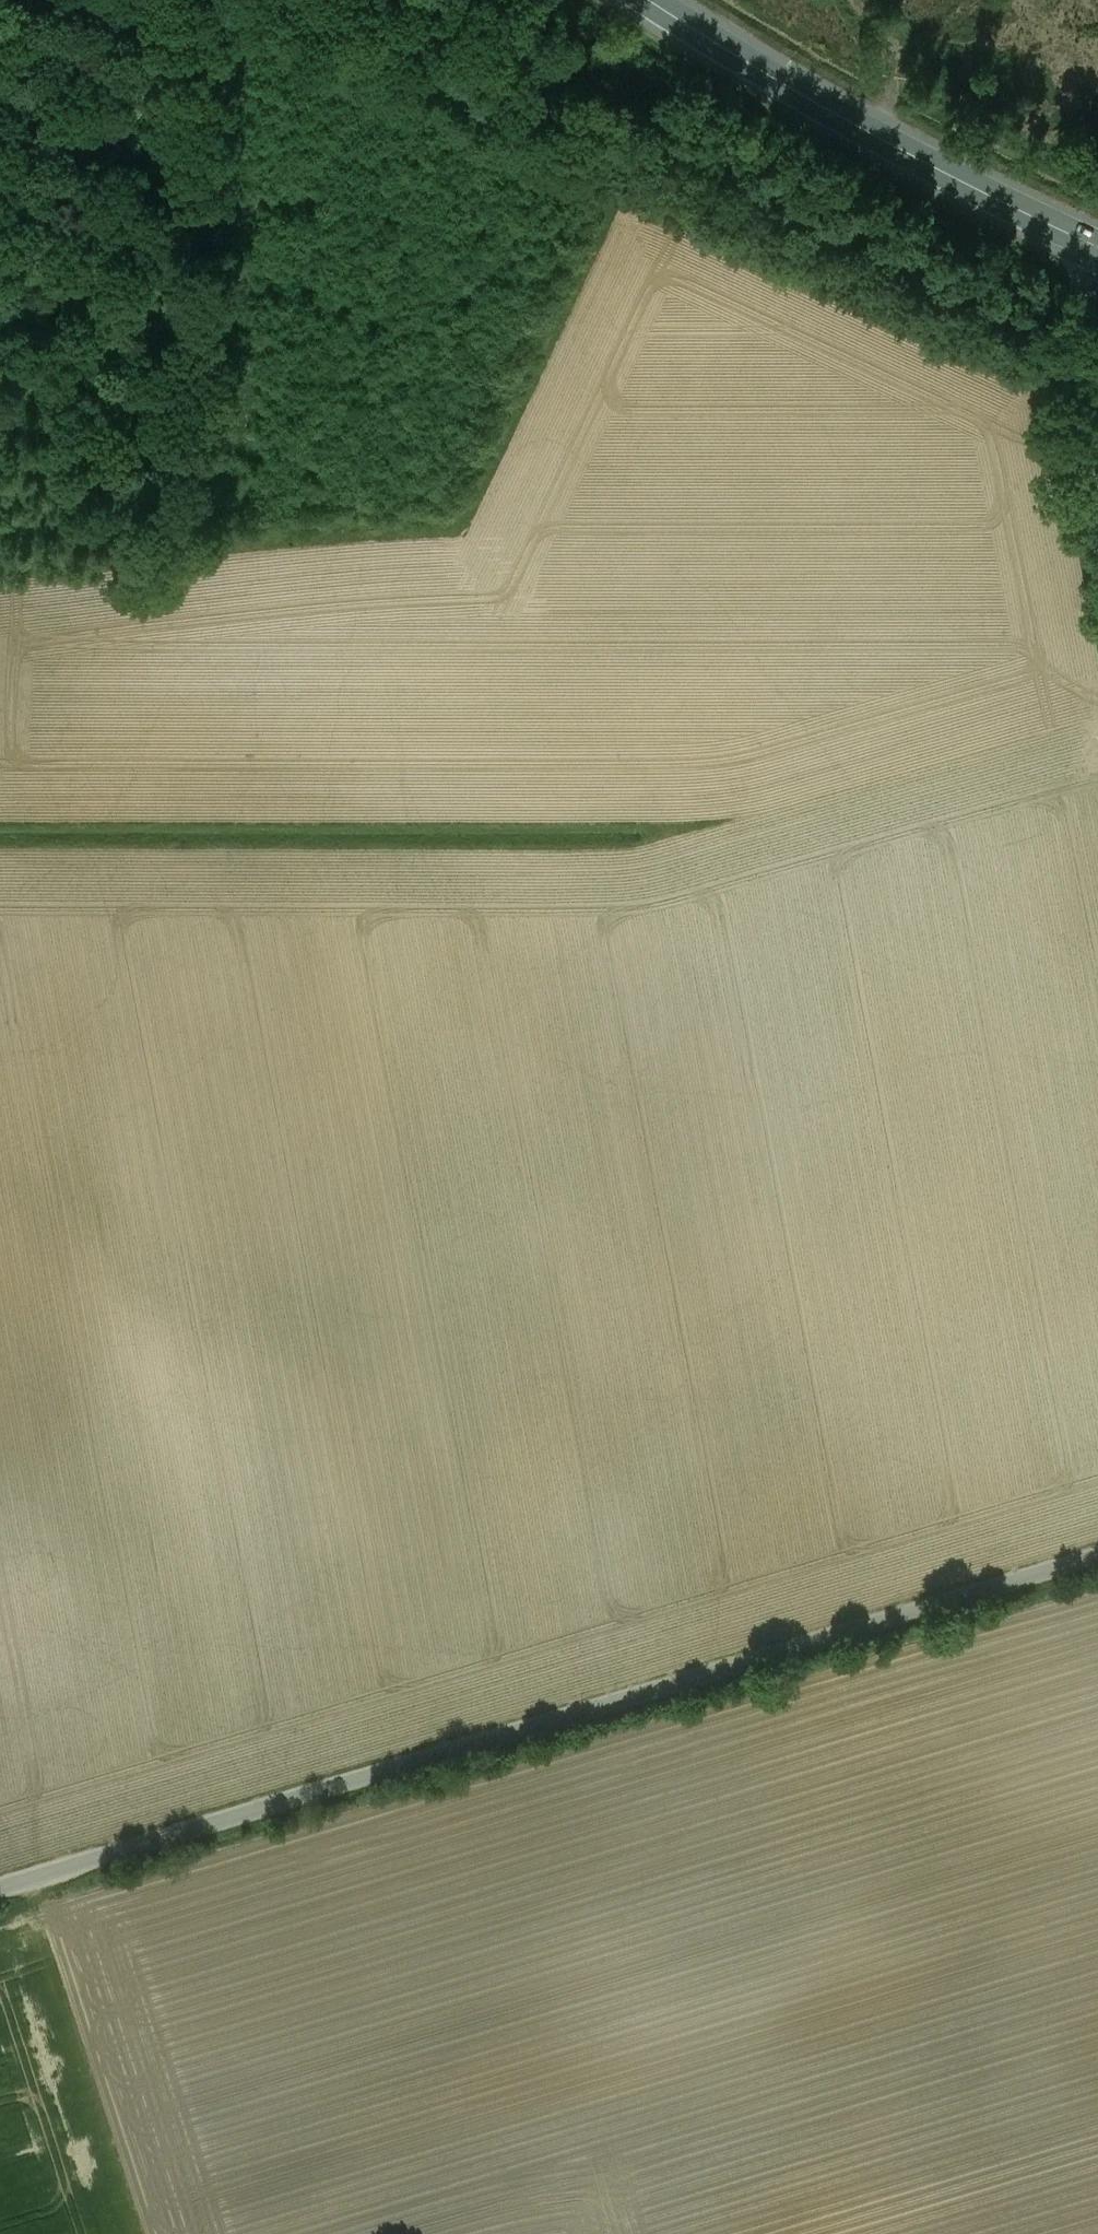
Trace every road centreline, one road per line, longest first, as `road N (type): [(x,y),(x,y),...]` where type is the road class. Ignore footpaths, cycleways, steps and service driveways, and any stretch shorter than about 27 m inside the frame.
road 1 (unclassified): [(0,1889),(1097,1555)]
road 2 (track): [(244,0),(933,307),(1076,394)]
road 3 (secondary): [(650,0),(880,137),(1082,239)]
road 4 (unclassified): [(1082,239),(1076,394),(1097,510)]

